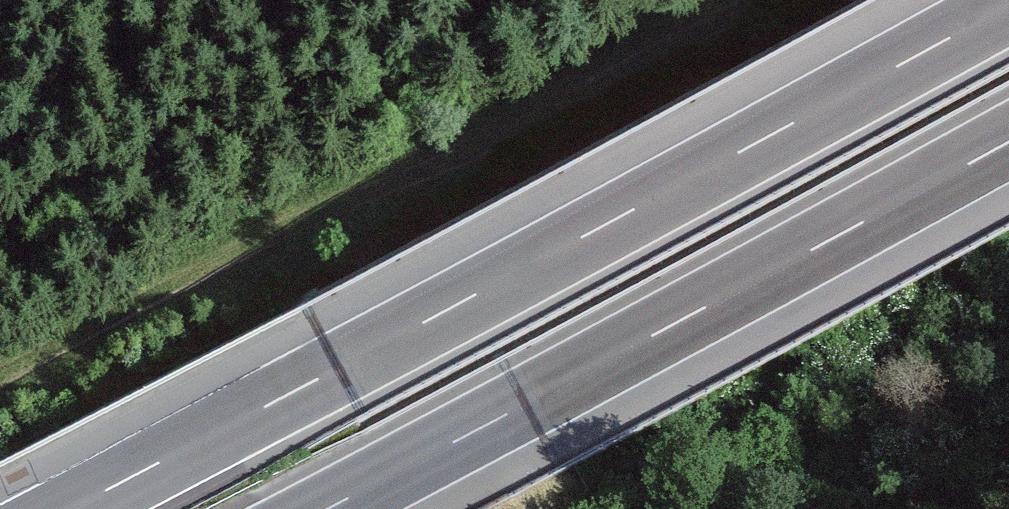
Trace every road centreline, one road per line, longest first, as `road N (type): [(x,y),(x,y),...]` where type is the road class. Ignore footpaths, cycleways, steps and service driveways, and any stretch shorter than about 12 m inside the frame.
road 1 (motorway): [(1008,5),(69,508)]
road 2 (track): [(0,376),(209,266),(541,115),(762,0)]
road 3 (motorway): [(326,508),(1008,142)]

